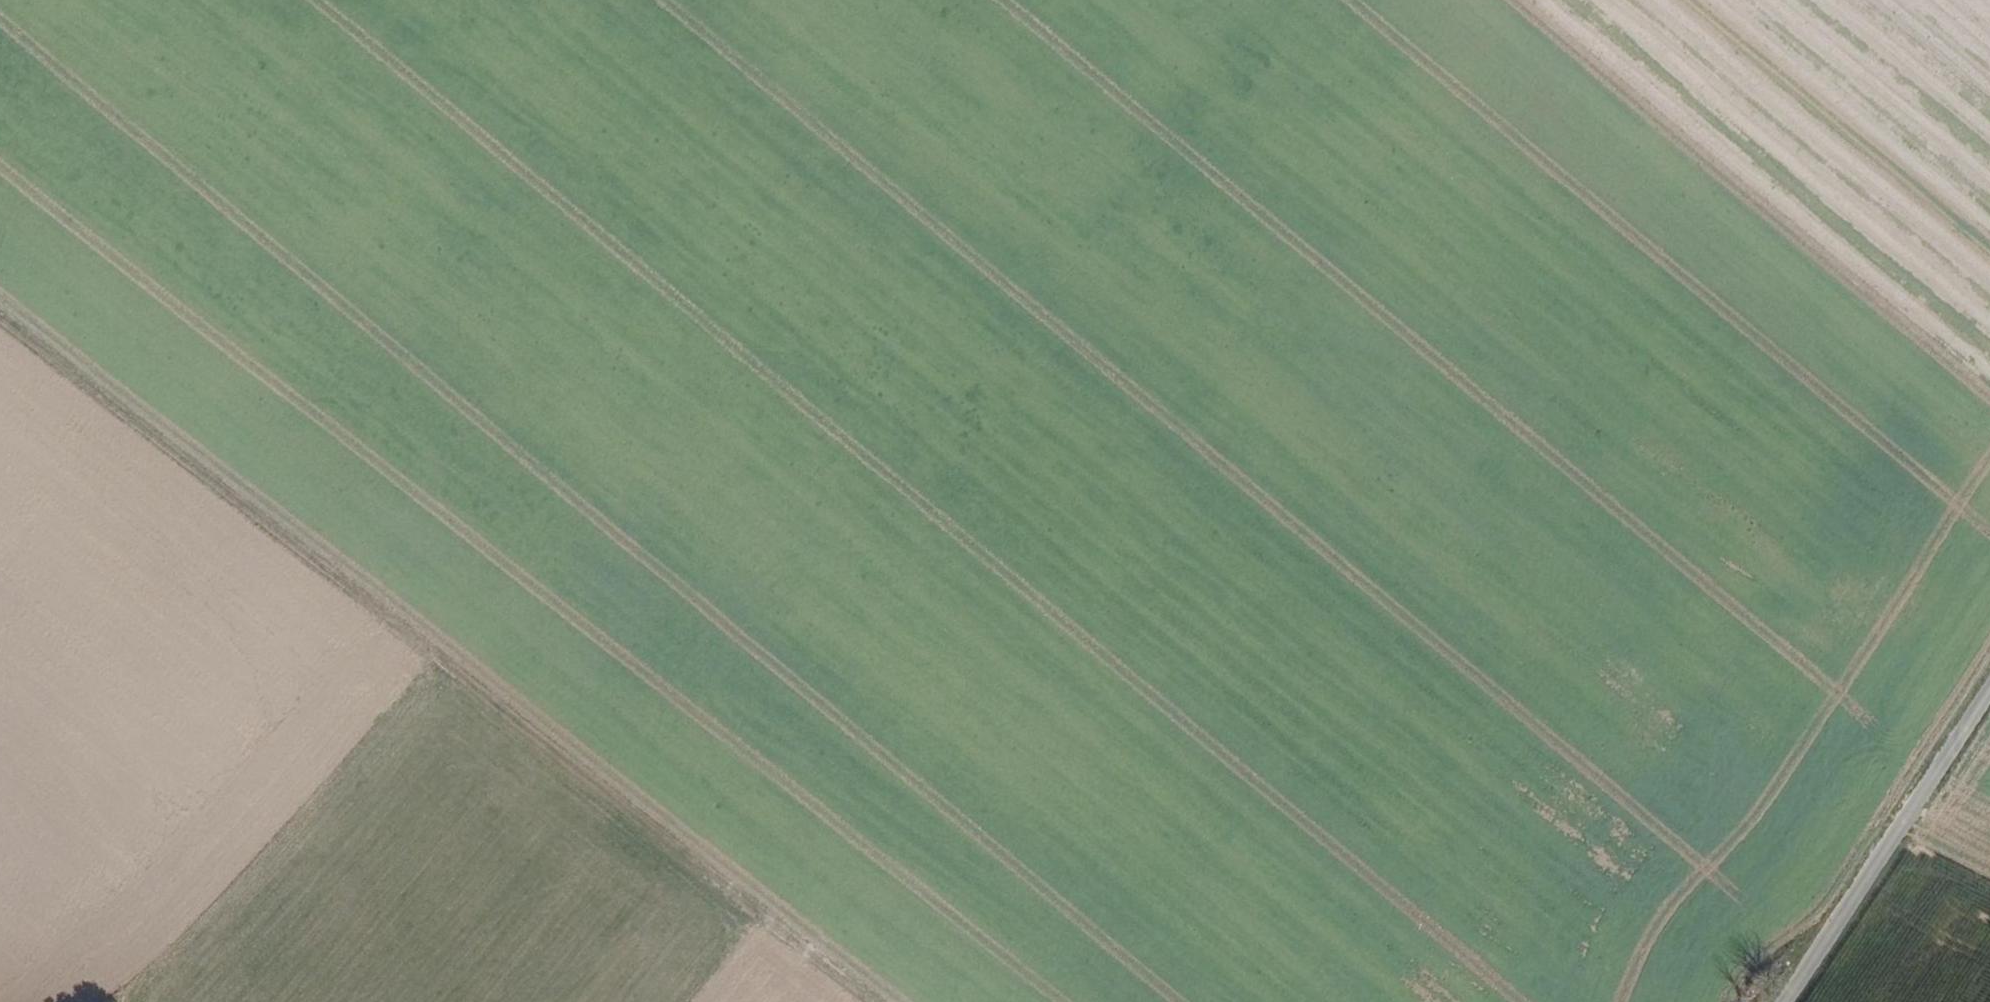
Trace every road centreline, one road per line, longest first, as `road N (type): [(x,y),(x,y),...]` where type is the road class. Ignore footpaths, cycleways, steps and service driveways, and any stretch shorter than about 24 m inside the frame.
road 1 (track): [(877,1001),(0,310)]
road 2 (unclassified): [(1785,1001),(1989,686)]

